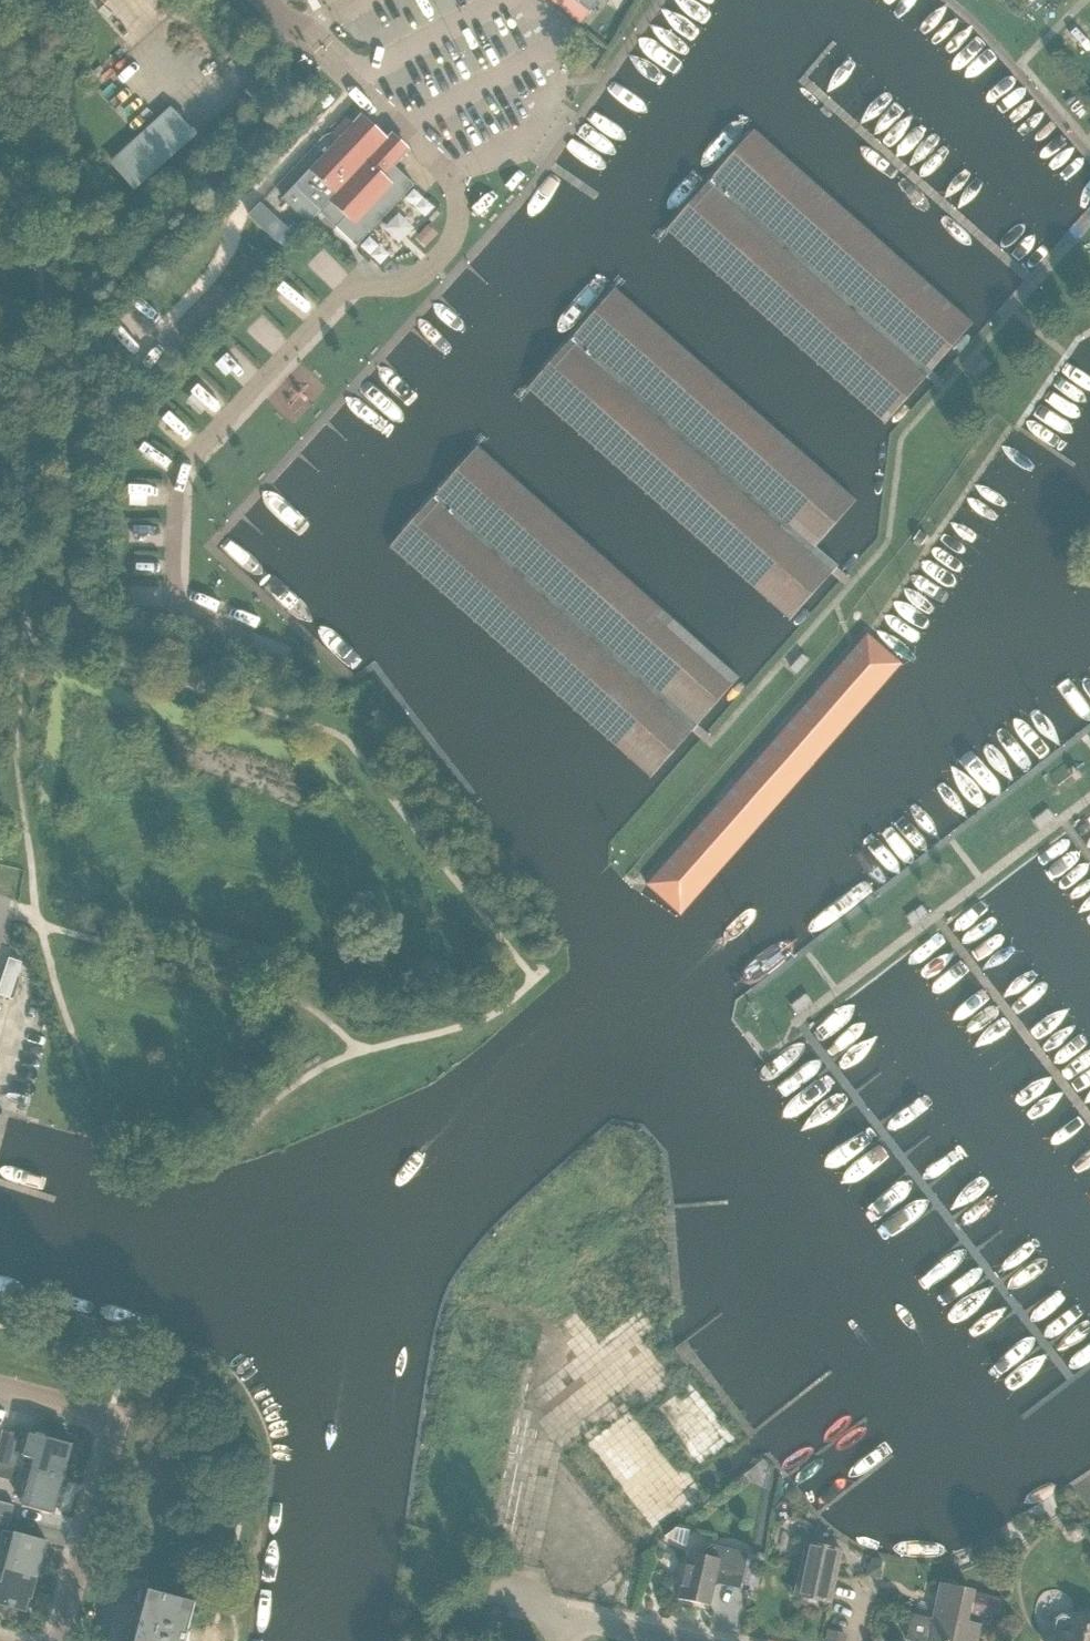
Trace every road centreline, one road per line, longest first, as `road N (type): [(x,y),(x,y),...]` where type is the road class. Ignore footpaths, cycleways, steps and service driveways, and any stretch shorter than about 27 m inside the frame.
road 1 (residential): [(169,591),(173,489),(184,475),(344,301),(399,298),(425,281),(445,255),(453,223),(445,181),(251,0)]
road 2 (unclassified): [(58,1640),(114,1418),(0,1383)]
road 3 (residential): [(691,1640),(564,1614)]

